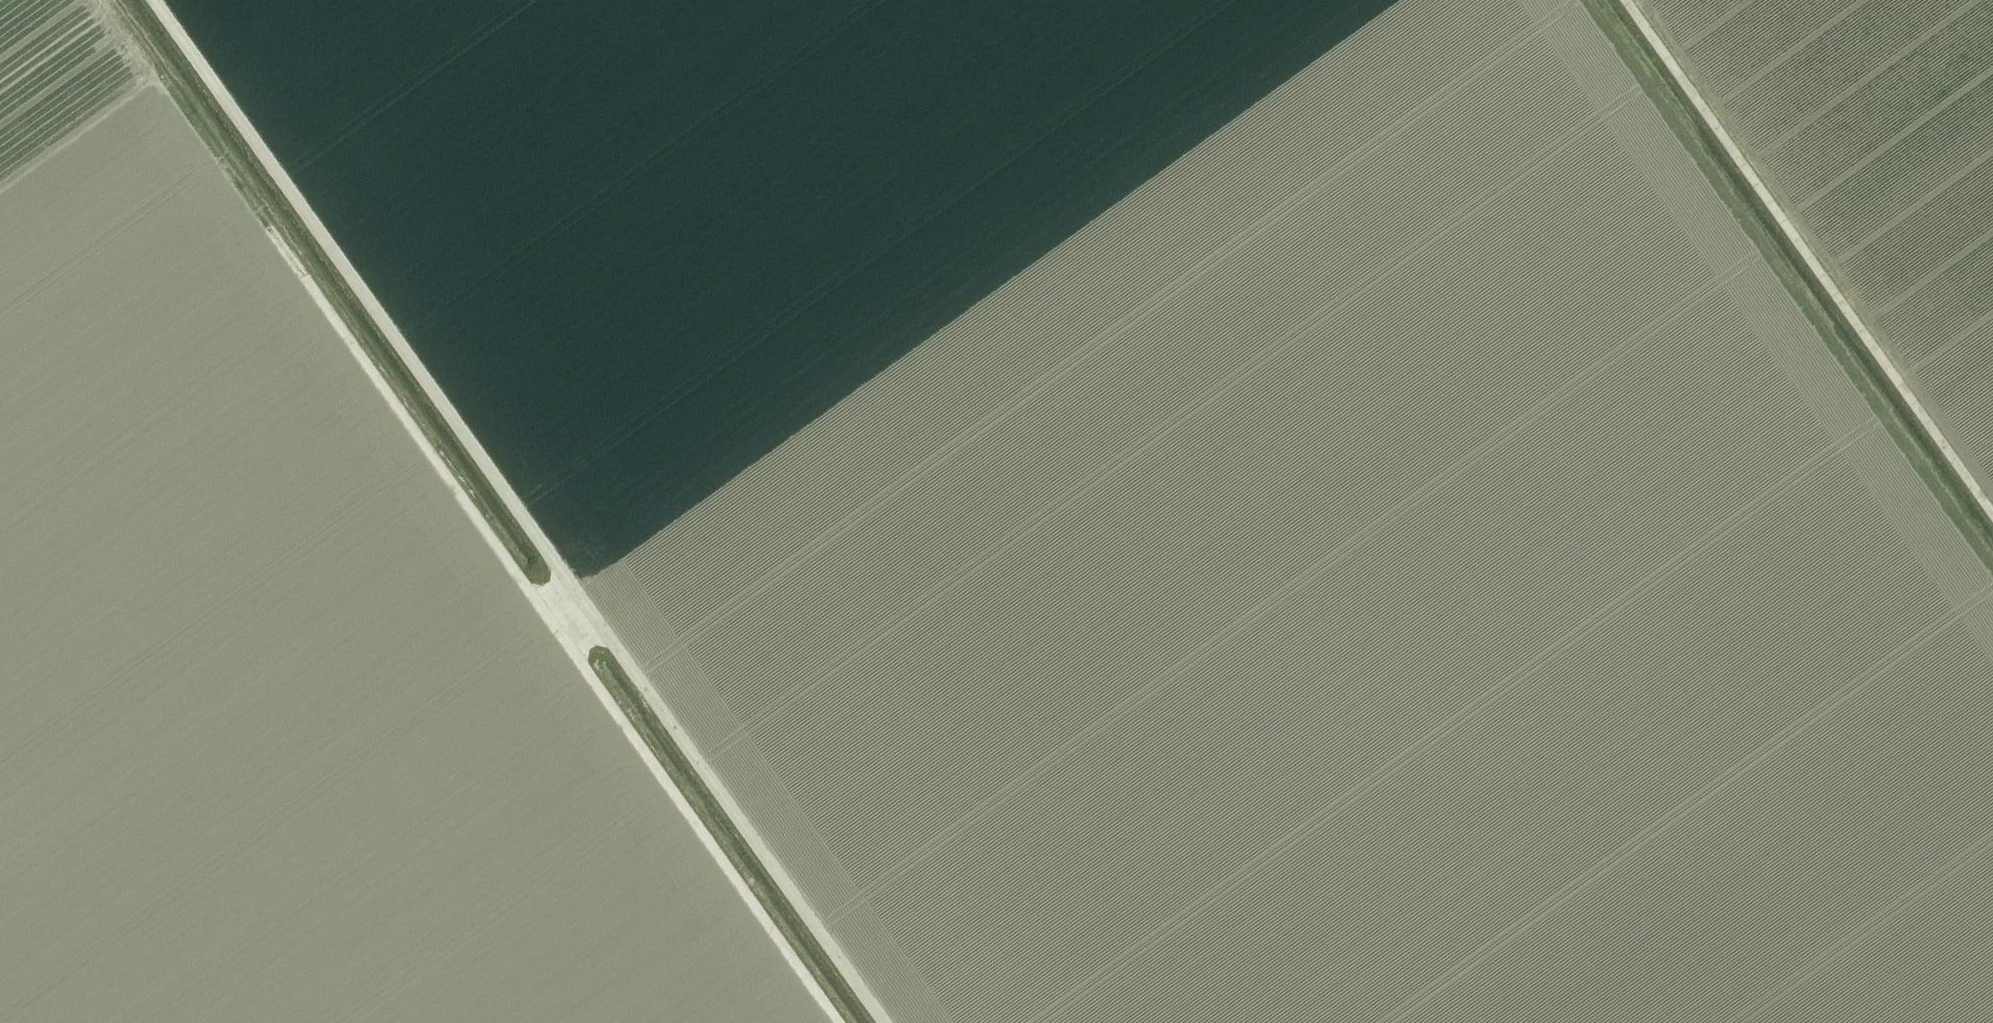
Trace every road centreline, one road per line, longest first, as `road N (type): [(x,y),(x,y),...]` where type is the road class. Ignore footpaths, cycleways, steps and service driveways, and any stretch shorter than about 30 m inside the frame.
road 1 (track): [(1626,0),(1992,515)]

